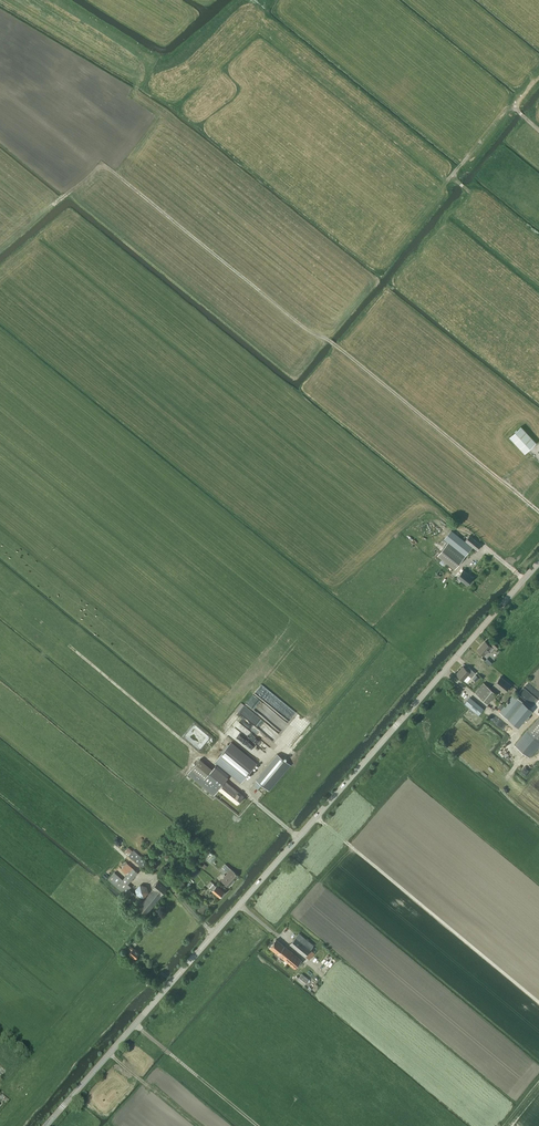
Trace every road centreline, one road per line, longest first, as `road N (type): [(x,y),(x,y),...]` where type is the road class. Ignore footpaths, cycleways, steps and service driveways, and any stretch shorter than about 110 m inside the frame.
road 1 (tertiary): [(45,1125),(538,562)]
road 2 (track): [(0,250),(102,164),(339,348)]
road 3 (track): [(538,1002),(316,816)]
road 4 (track): [(538,512),(339,348)]
road 5 (track): [(322,337),(380,276),(452,175)]
road 6 (track): [(225,735),(201,755),(71,647)]
road 7 (track): [(258,1125),(134,1025)]
road 8 (track): [(452,175),(538,77)]

